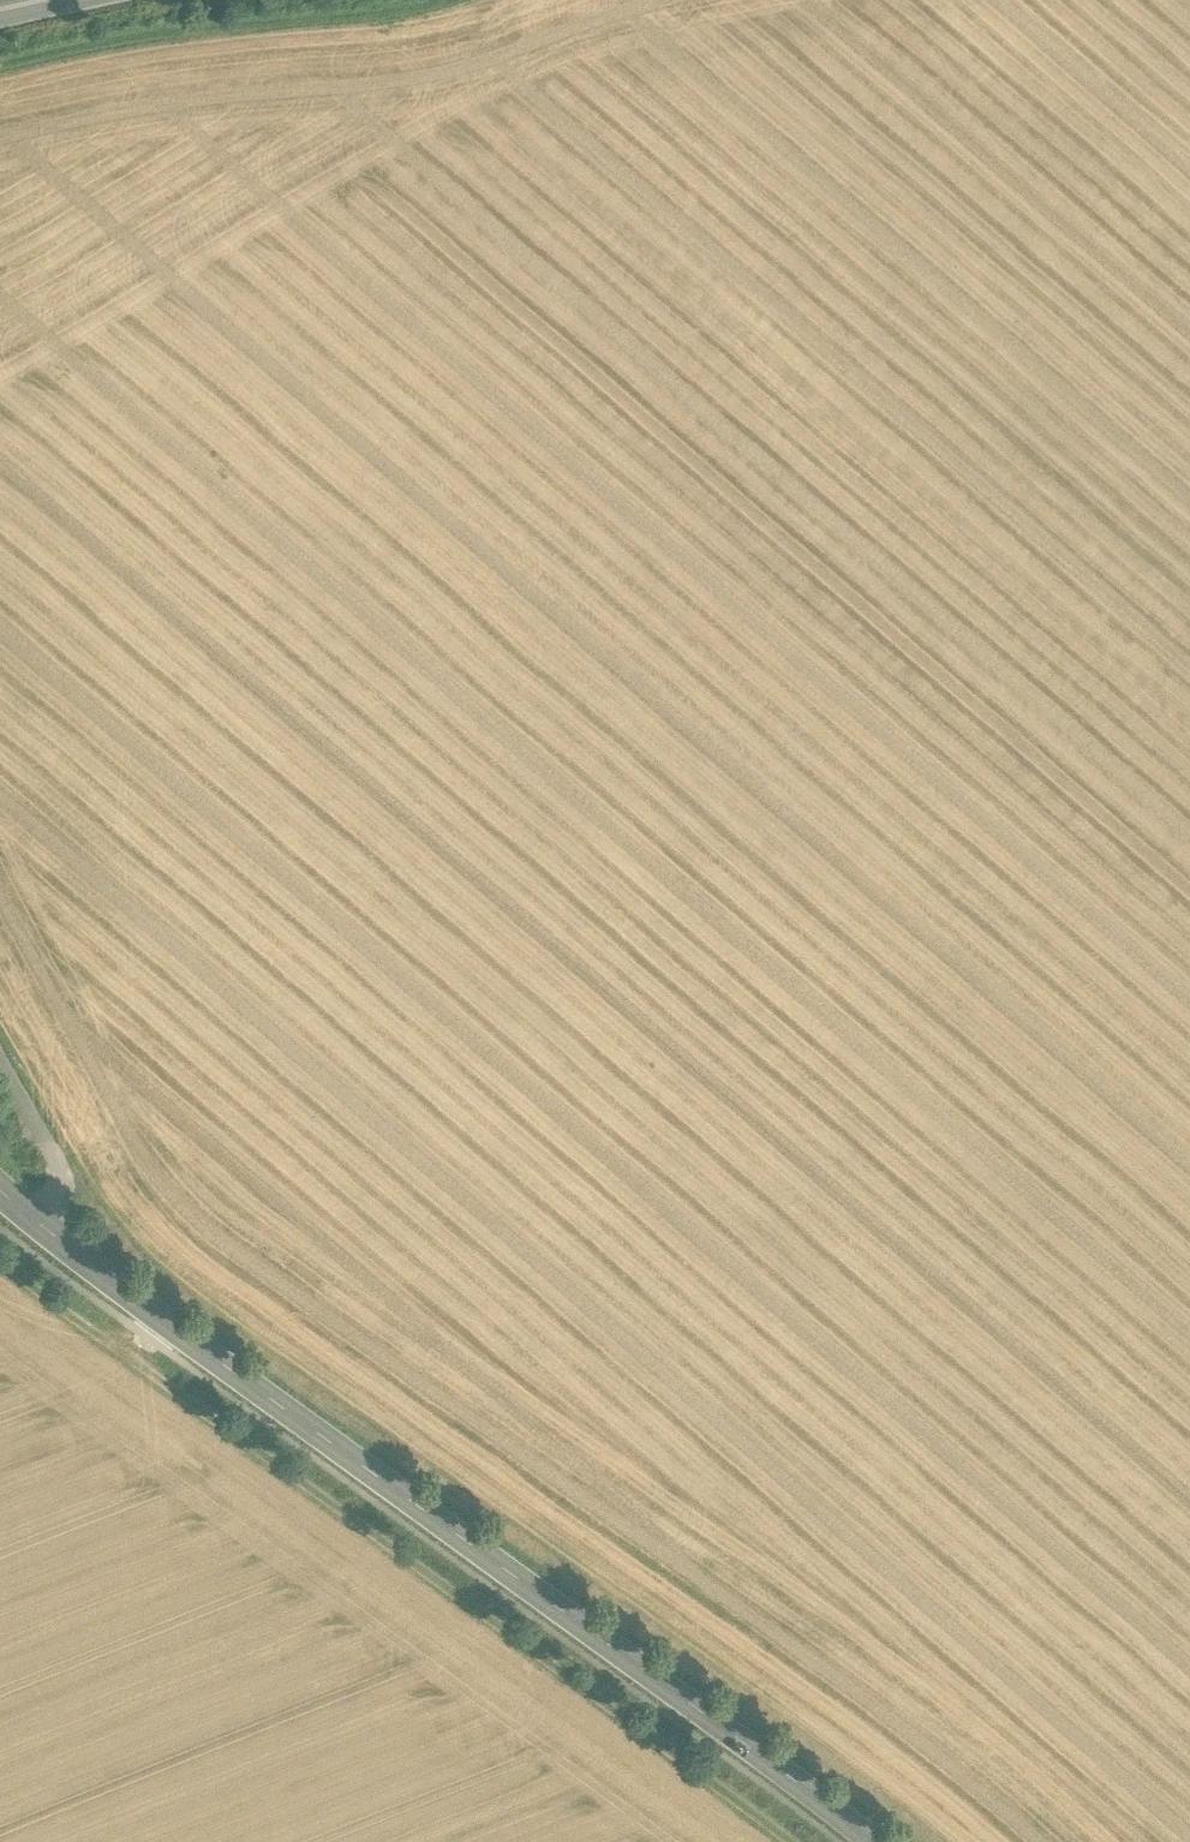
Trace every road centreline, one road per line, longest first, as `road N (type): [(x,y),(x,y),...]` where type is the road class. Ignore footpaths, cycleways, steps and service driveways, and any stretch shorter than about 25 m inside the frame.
road 1 (tertiary): [(871,1841),(336,1454),(0,1186)]
road 2 (track): [(779,1841),(0,1267)]
road 3 (track): [(435,0),(324,22),(198,25),(0,69)]
road 4 (track): [(42,1223),(61,1185),(59,1168),(0,1060)]

